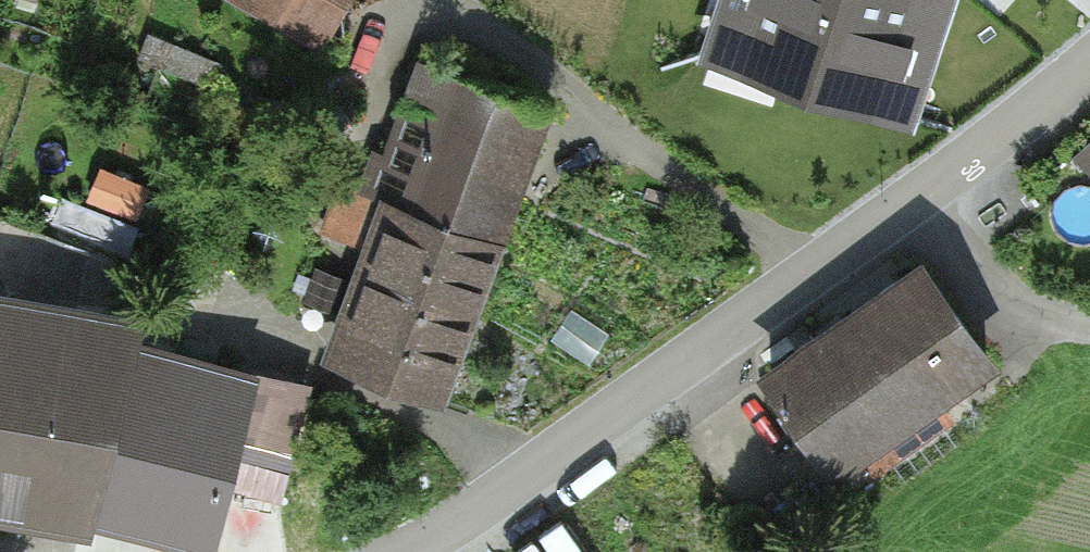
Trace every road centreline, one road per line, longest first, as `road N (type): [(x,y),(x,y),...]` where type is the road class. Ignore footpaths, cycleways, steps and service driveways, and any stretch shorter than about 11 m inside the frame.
road 1 (unclassified): [(400,551),(464,524),(913,204)]
road 2 (unclassified): [(913,204),(1089,59)]
road 3 (residential): [(913,204),(1013,302),(1089,326)]

